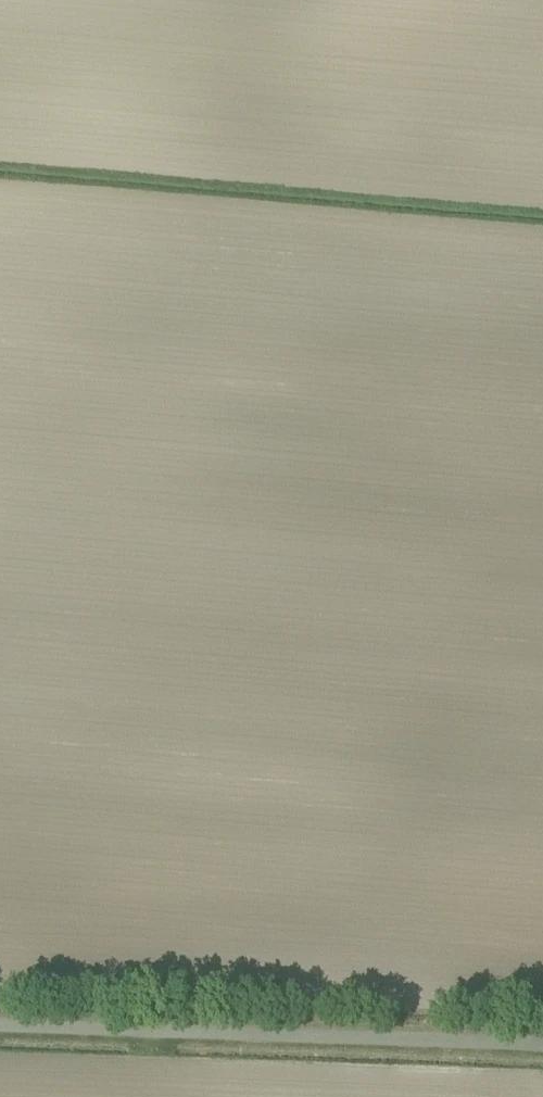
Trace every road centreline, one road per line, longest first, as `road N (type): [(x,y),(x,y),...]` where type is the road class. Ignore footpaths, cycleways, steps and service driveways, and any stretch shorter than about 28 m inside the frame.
road 1 (unclassified): [(542,1047),(0,1026)]

